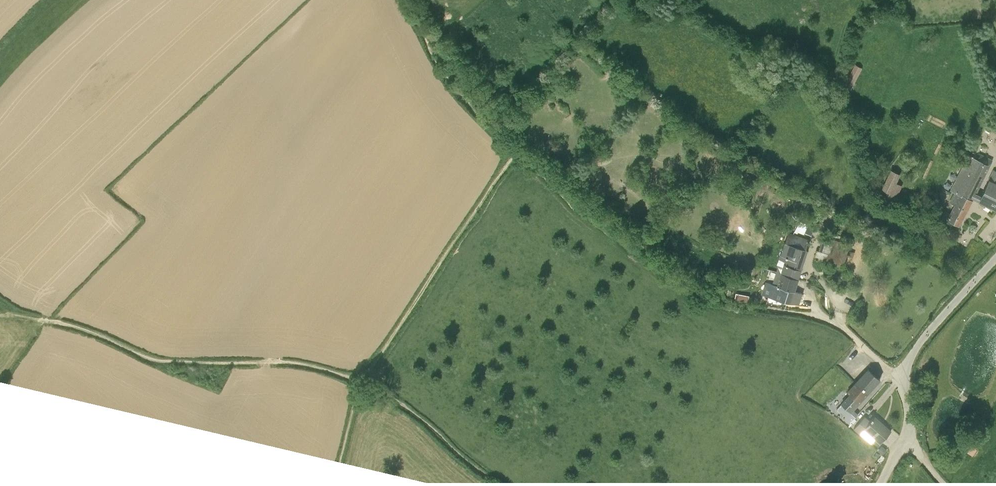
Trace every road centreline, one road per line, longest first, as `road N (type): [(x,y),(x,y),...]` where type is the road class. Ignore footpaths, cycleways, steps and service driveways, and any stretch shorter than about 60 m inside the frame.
road 1 (track): [(360,380),(306,365),(159,360),(41,318)]
road 2 (track): [(785,312),(698,289),(518,152)]
road 3 (track): [(518,152),(360,380)]
road 4 (unclassified): [(995,258),(912,355),(905,377)]
road 5 (unclassified): [(905,377),(837,326),(785,312)]

